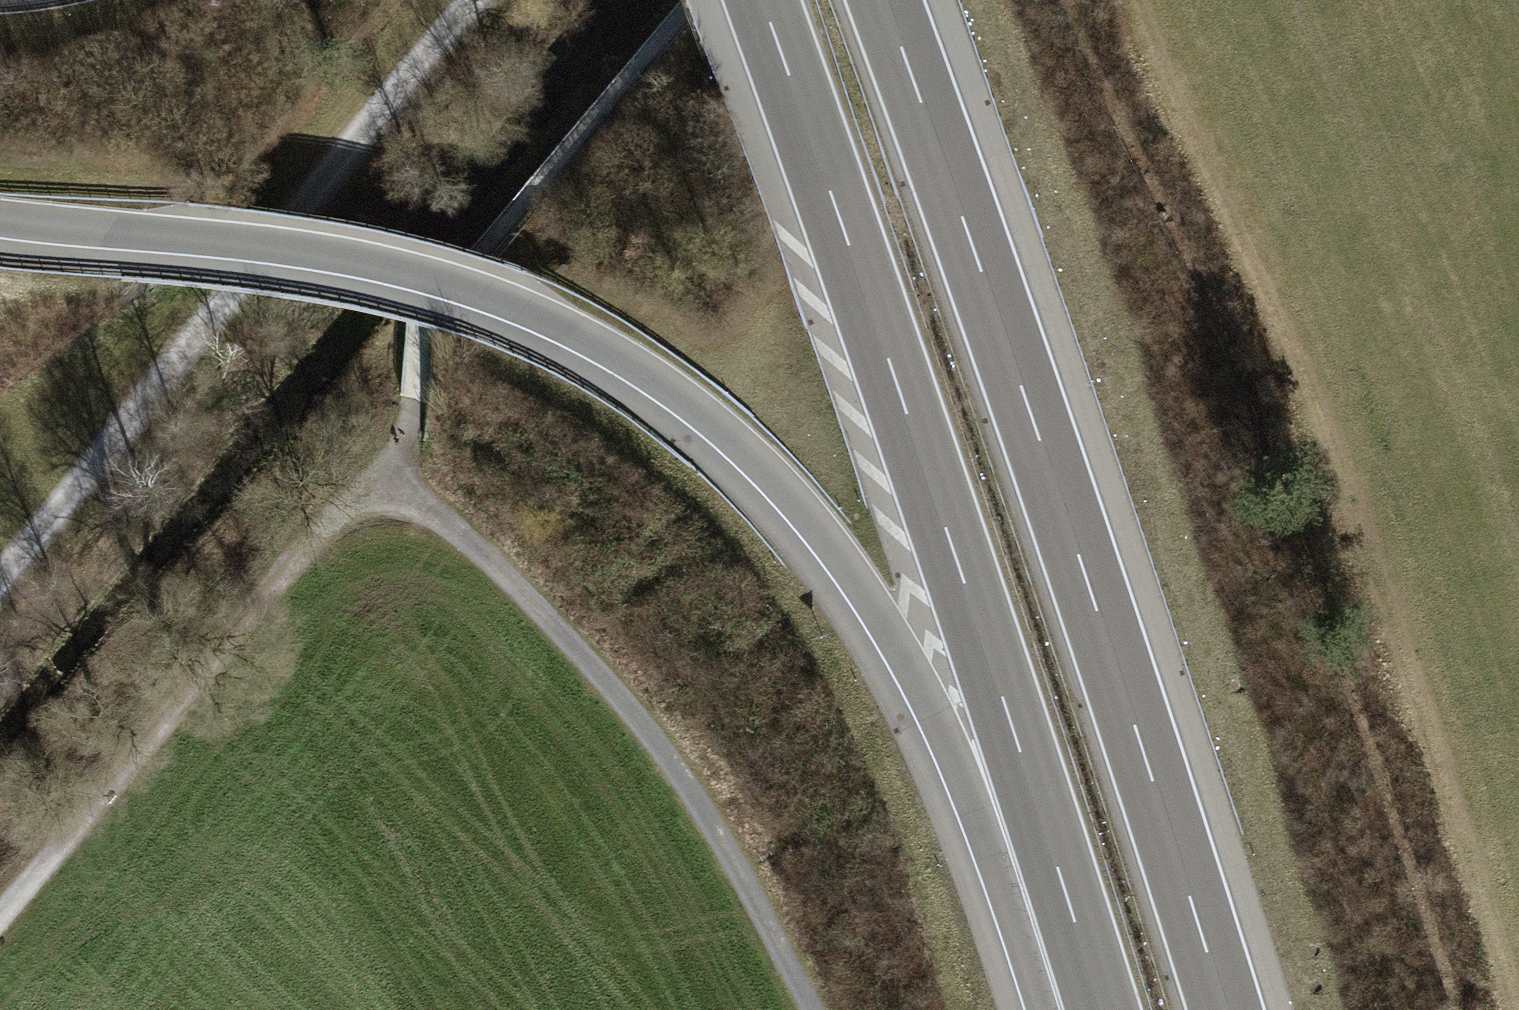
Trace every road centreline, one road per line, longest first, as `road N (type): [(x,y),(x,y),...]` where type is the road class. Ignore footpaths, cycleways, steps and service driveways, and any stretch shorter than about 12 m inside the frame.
road 1 (motorway): [(0,223),(250,246),(397,269),(544,319),(665,389),(771,481),(860,590),(1014,856),(1089,1009)]
road 2 (track): [(0,916),(296,564),(389,473),(407,437),(417,329),(696,0)]
road 3 (track): [(1501,1009),(1127,0)]
road 4 (motorway): [(763,0),(1102,1009)]
road 5 (motorway): [(1225,1009),(886,0)]
road 6 (track): [(476,0),(0,573)]
road 7 (track): [(389,473),(565,636),(663,751),(729,853),(812,1009)]

